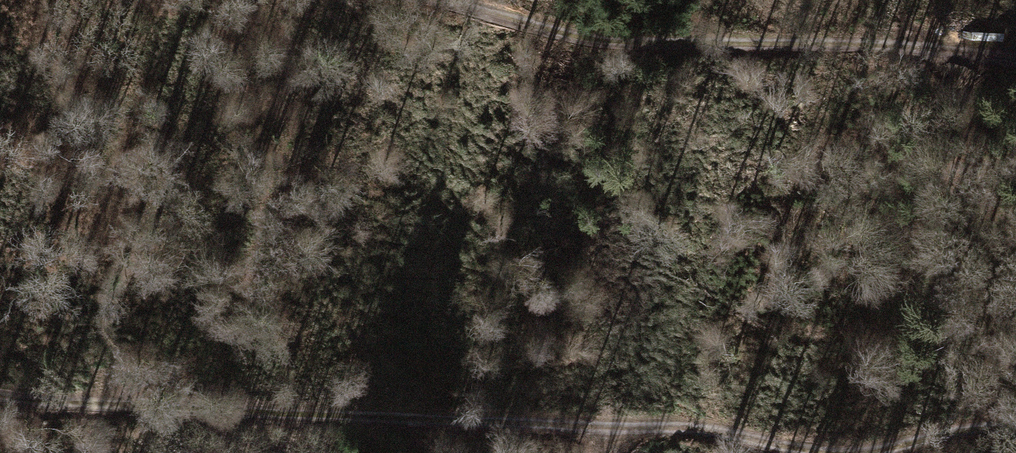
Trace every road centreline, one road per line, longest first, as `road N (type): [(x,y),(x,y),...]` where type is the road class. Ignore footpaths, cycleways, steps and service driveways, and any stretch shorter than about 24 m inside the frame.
road 1 (track): [(1015,430),(958,429),(881,452),(692,428),(0,396)]
road 2 (track): [(402,0),(607,46),(1015,60)]

